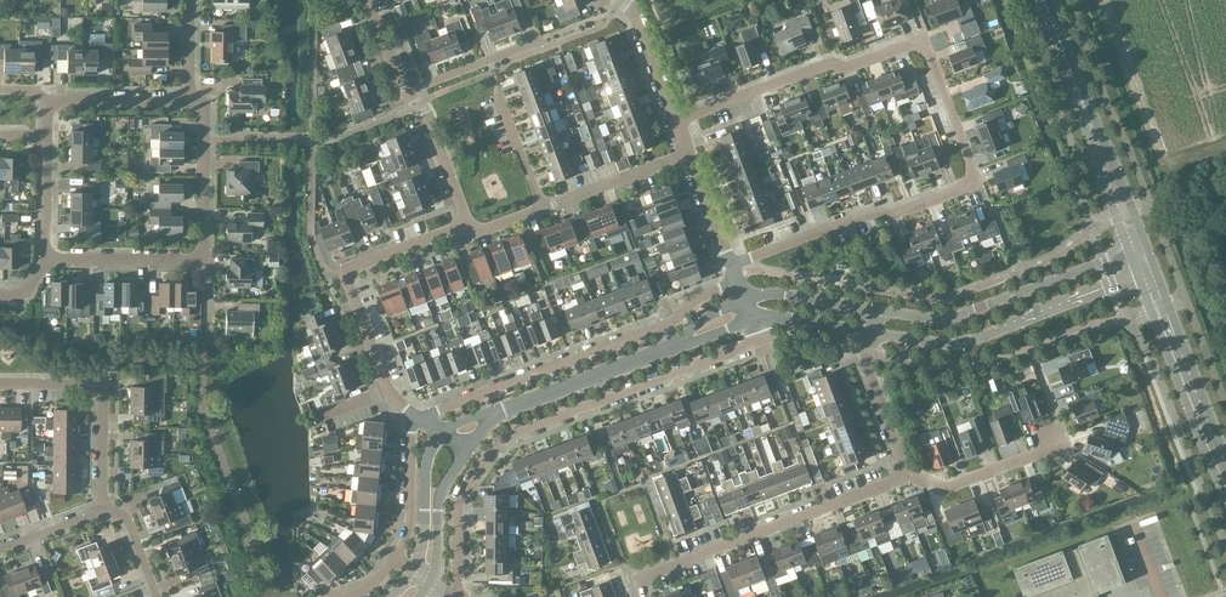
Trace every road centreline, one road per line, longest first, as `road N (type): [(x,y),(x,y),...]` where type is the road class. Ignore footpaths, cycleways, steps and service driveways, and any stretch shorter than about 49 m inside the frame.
road 1 (residential): [(456,596),(459,500),(496,443),(761,340)]
road 2 (residential): [(730,264),(977,182),(923,38)]
road 3 (residential): [(418,417),(661,327),(737,281)]
road 4 (residential): [(188,101),(204,102),(203,260),(45,258)]
road 5 (residential): [(644,596),(637,577),(887,483),(903,470)]
road 6 (unclassified): [(870,332),(964,343),(1138,274)]
road 7 (residential): [(903,470),(942,488),(1066,442),(1033,355)]
road 8 (unclassified): [(1129,251),(950,317),(873,309)]
road 9 (residential): [(388,390),(343,270),(467,223)]
road 10 (residential): [(676,120),(923,38)]
road 11 (secondary): [(1138,274),(1225,499)]
road 12 (residential): [(103,511),(103,384),(0,382)]
road 13 (secondary): [(1225,465),(1150,256)]
road 14 (unclassified): [(496,413),(672,347)]
road 15 (secondary): [(1150,256),(1085,109)]
road 16 (residential): [(542,208),(689,153)]
road 17 (secondary): [(1085,109),(1129,251)]
road 18 (residential): [(394,558),(408,524),(410,429),(418,417)]
road 19 (residential): [(903,470),(867,367),(870,332)]
road 20 (unclassified): [(443,434),(426,461),(423,536),(413,569)]
road 21 (residential): [(467,223),(427,115),(409,96)]
road 22 (residential): [(47,100),(188,101)]
road 23 (unclassified): [(431,581),(440,493),(467,450)]
road 24 (residential): [(409,96),(535,43)]
road 25 (residential): [(542,208),(495,81)]
road 26 (unclassified): [(873,309),(775,292),(743,301)]
road 27 (residential): [(676,120),(640,23),(622,0)]
road 28 (residential): [(45,258),(46,136)]

